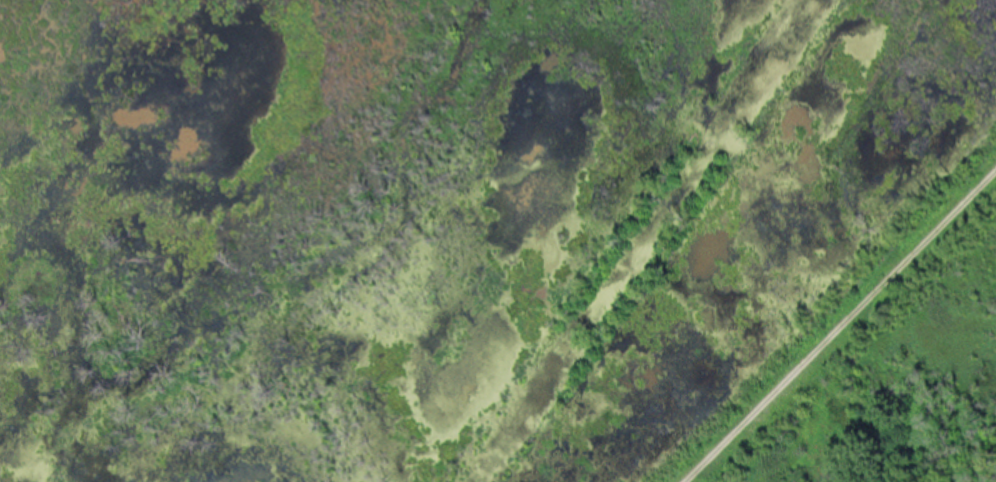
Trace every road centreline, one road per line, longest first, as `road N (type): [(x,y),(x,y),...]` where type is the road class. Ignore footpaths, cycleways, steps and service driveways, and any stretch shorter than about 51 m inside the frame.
road 1 (residential): [(995,176),(686,481)]

